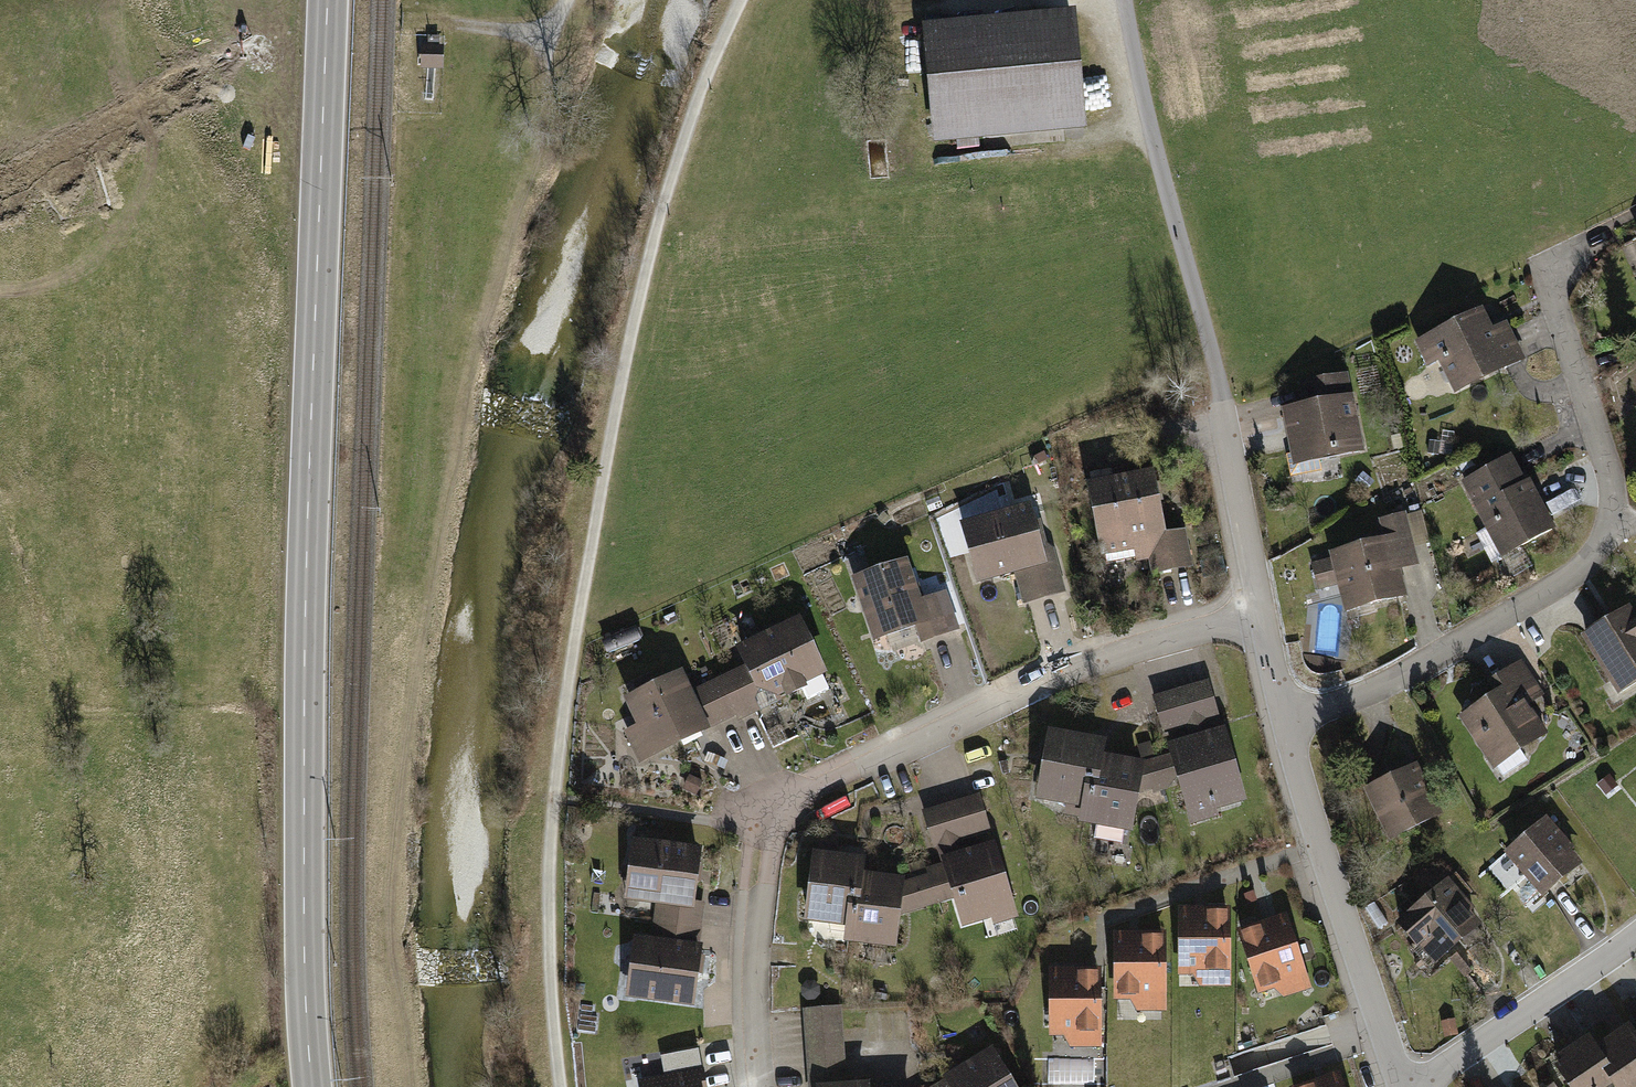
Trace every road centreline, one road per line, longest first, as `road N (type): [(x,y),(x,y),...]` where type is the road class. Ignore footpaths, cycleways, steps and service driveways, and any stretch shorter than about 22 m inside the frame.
road 1 (track): [(744,0),(656,236),(615,413),(574,654),(548,917),(561,1086)]
road 2 (primary): [(311,1086),(303,942),(307,631),(330,0)]
road 3 (residential): [(759,1086),(750,1018),(759,864),(793,803),(1080,666),(1262,615)]
road 4 (residential): [(1286,726),(1365,695),(1585,568),(1612,528),(1614,492),(1547,273)]
road 5 (track): [(1125,0),(1157,157),(1224,407)]
road 6 (residential): [(1286,726),(1403,1086)]
road 7 (residential): [(1414,1086),(1635,934)]
road 8 (residential): [(1224,407),(1262,615)]
road 9 (track): [(860,0),(924,14),(1059,0)]
road 10 (track): [(409,21),(547,36),(563,0)]

